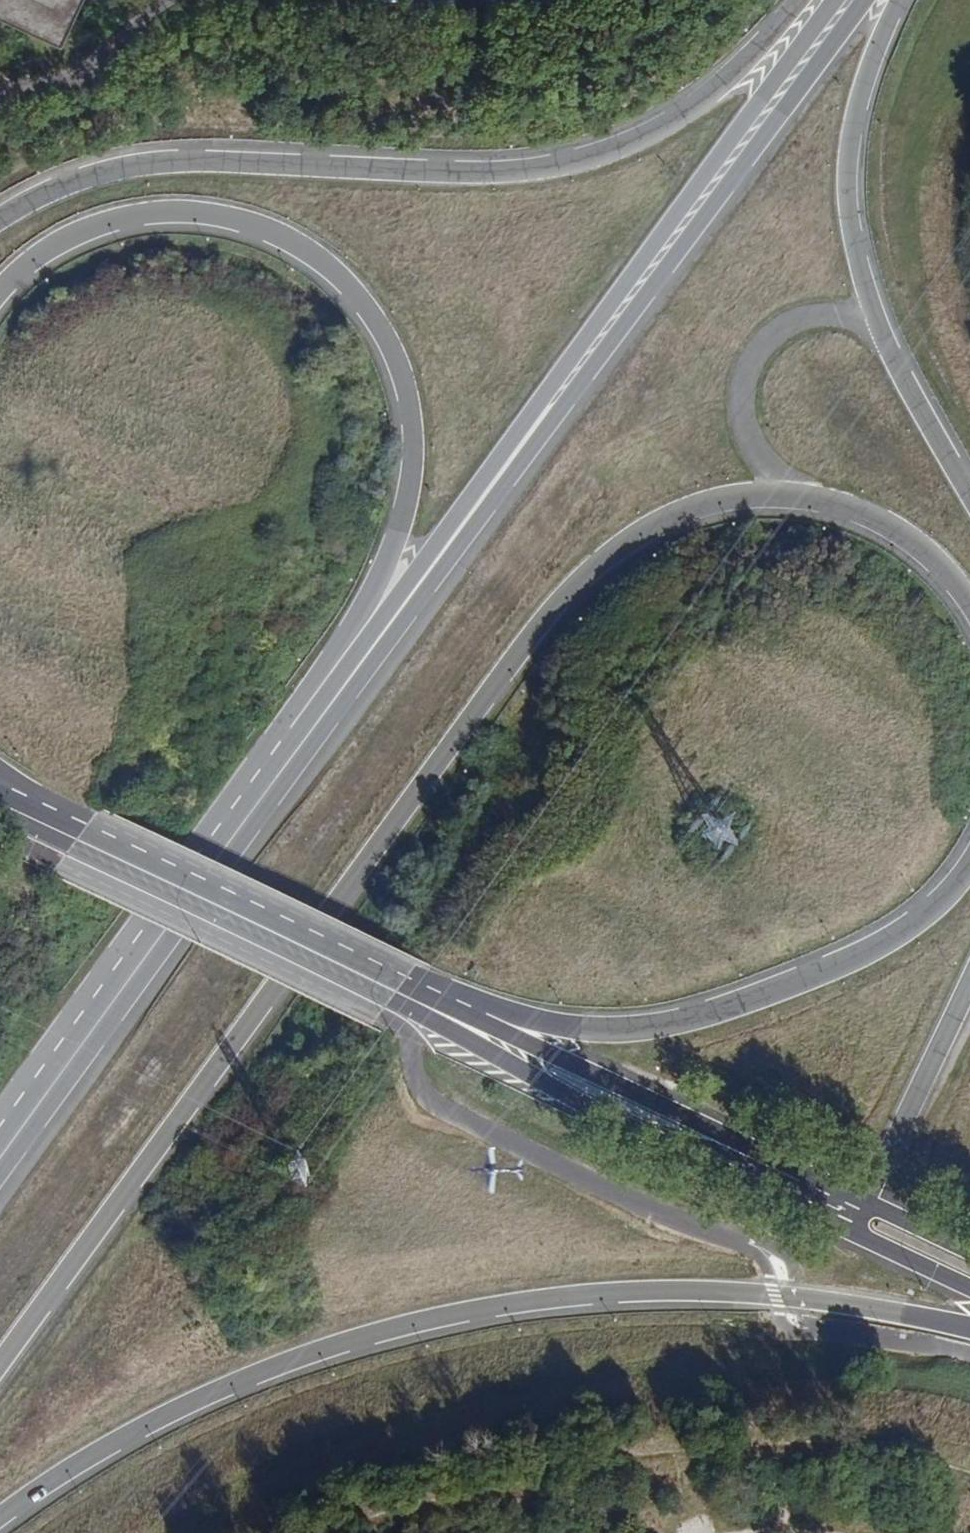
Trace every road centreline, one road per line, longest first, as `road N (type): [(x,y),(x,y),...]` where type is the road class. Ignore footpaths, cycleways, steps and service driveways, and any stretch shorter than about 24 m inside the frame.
road 1 (primary): [(0,1367),(511,669),(567,598),(632,541),(692,510),(763,500),(824,504),(897,531),(969,606)]
road 2 (primary): [(0,1519),(171,1412),(271,1367),(507,1305),(744,1293),(969,1330)]
road 3 (secondary): [(851,0),(303,736)]
road 4 (primary): [(0,294),(13,275),(73,238),(153,210),(242,217),(308,249),(373,312),(408,382),(415,459),(400,528),(300,698),(303,736)]
road 5 (primary): [(796,0),(703,93),(664,120),(586,154),(499,171),(163,161),(62,188),(0,222)]
road 6 (primary): [(969,865),(910,931),(838,970),(684,1022),(603,1028),(392,993)]
road 7 (primary): [(969,495),(916,404),(864,281),(852,221),(854,133),(901,0)]
road 8 (secondary): [(303,736),(0,1157)]
road 9 (primary): [(392,993),(39,823)]
road 10 (primary): [(392,993),(710,1141)]
road 11 (primary): [(860,1199),(969,985)]
road 12 (primary): [(799,1200),(969,1281)]
road 13 (primary): [(860,1199),(710,1141)]
road 14 (primary): [(969,1250),(860,1199)]

